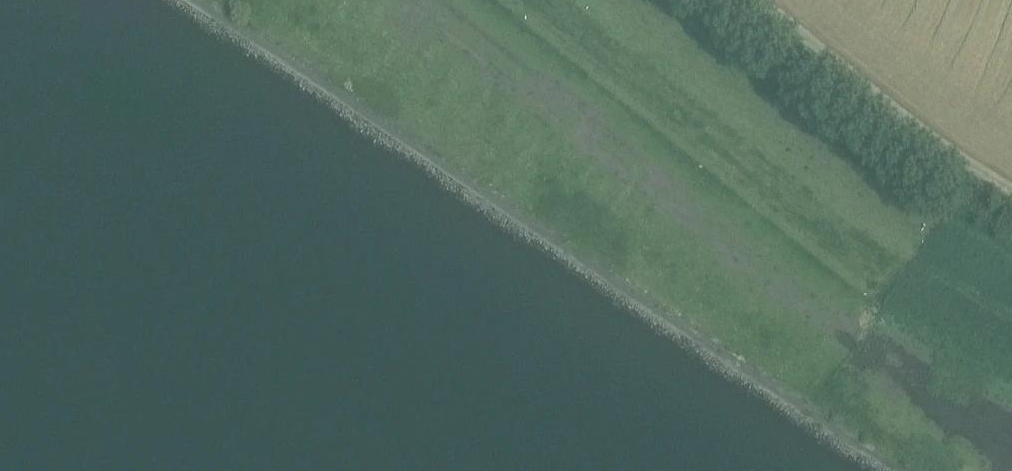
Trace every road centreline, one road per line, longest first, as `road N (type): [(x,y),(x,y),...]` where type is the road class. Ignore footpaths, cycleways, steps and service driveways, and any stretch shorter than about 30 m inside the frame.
road 1 (track): [(1011,191),(961,161),(762,0)]

